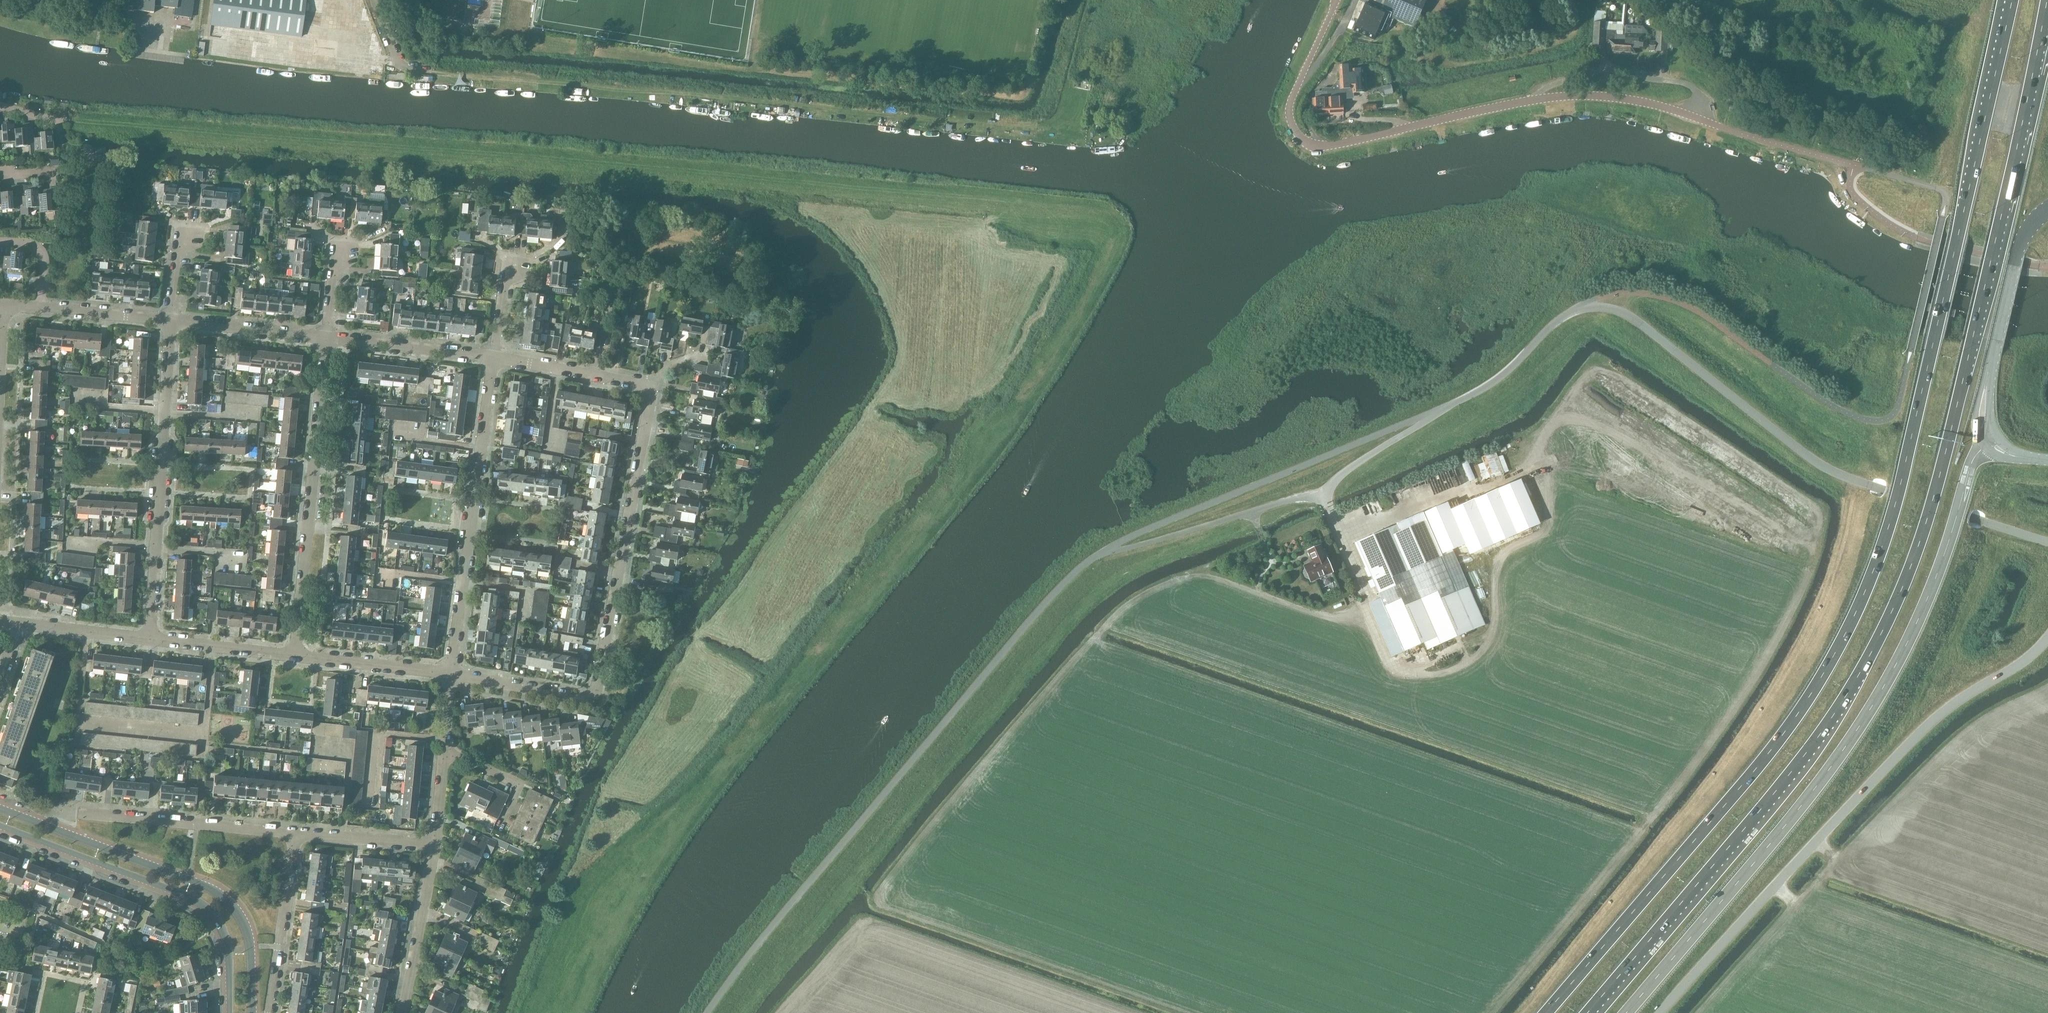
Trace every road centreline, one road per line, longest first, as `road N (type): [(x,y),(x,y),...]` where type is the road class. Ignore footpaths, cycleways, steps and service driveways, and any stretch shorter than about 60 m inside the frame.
road 1 (unclassified): [(706,1012),(1082,567),(1136,534),(1462,401),(1580,306)]
road 2 (trunk): [(2012,0),(1904,468),(1858,606),(1765,759),(1547,1012)]
road 3 (trunk): [(1587,1012),(1826,728),(1898,596),(1936,491),(2047,0)]
road 4 (track): [(400,68),(1044,123),(1061,108),(1086,0)]
road 5 (unclassified): [(1810,153),(1638,100),(1569,95),(1306,144),(1293,128),(1290,105),(1337,0)]
road 6 (residential): [(453,674),(595,698),(650,395),(640,382),(493,358)]
road 7 (unclassified): [(2047,638),(1913,741),(1662,1012)]
road 8 (unclassified): [(2047,541),(1813,461),(1630,318),(1580,306)]
road 9 (tertiary): [(0,826),(201,903),(226,939),(230,1012)]
road 10 (residential): [(150,639),(169,319)]
road 11 (residential): [(294,655),(326,338)]
road 12 (tertiary): [(252,1012),(246,929),(227,901),(57,830)]
road 13 (unclassified): [(2047,461),(2006,454),(1982,427),(2016,259)]
road 14 (residential): [(295,832),(80,813),(66,815),(57,830)]
road 15 (unclassified): [(464,584),(493,358)]
road 16 (residential): [(267,1012),(295,832)]
road 17 (unclassified): [(401,1012),(431,846)]
road 18 (residential): [(493,358),(326,338)]
road 19 (residential): [(453,674),(294,655)]
road 20 (residential): [(326,338),(169,319)]
road 21 (residential): [(294,655),(150,639)]
road 22 (residential): [(431,846),(295,832)]
road 23 (residential): [(150,639),(17,623)]
road 24 (residential): [(38,308),(169,319)]

